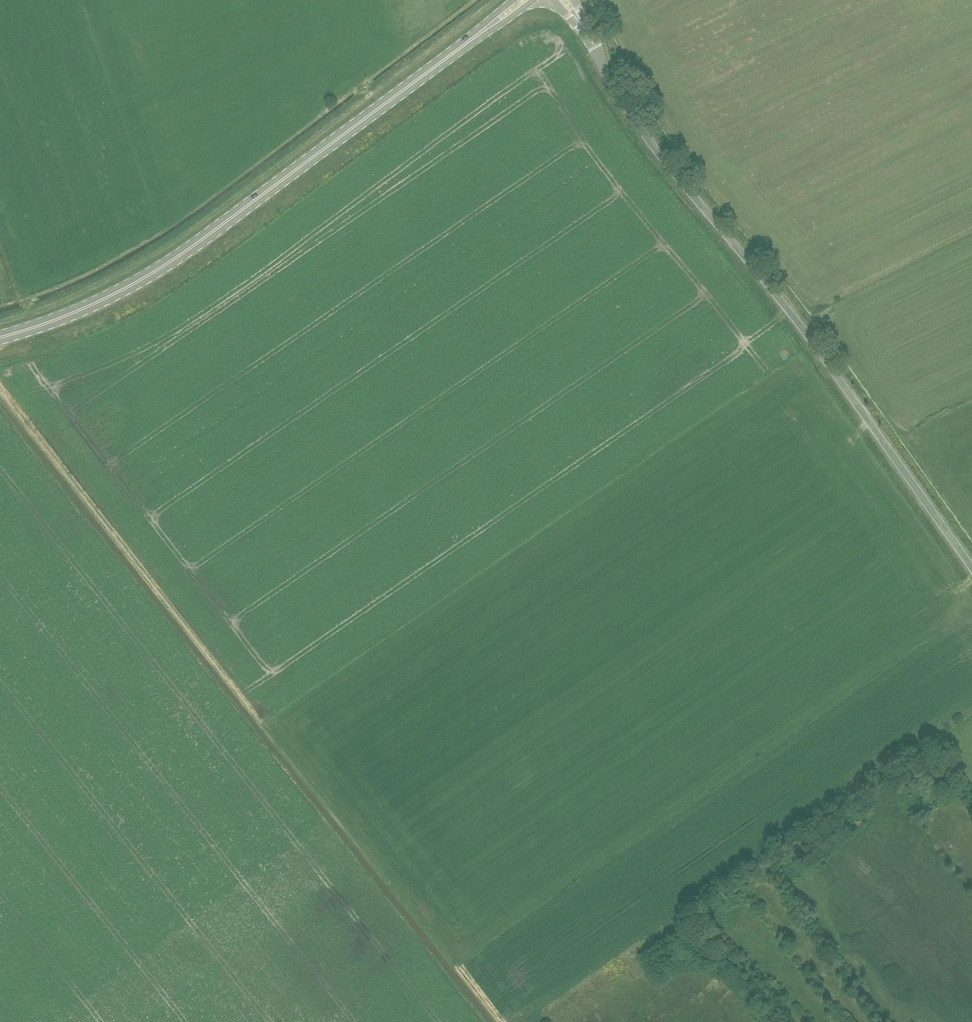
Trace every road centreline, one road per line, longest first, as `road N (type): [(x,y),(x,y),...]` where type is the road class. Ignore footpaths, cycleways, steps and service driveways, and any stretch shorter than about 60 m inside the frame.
road 1 (unclassified): [(971,568),(819,352),(660,155),(564,0)]
road 2 (secondary): [(0,337),(155,271),(523,0)]

